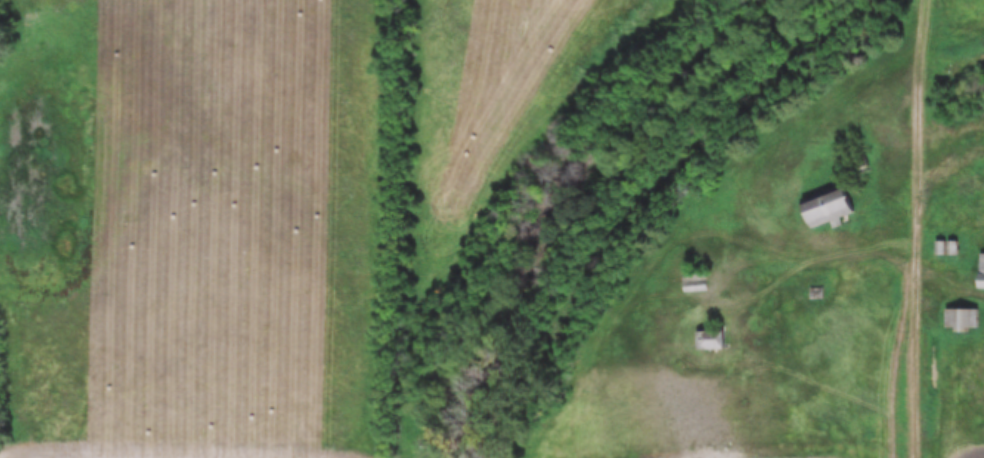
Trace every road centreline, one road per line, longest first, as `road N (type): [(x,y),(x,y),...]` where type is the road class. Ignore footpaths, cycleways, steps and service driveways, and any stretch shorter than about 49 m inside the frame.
road 1 (track): [(920,0),(917,204)]

